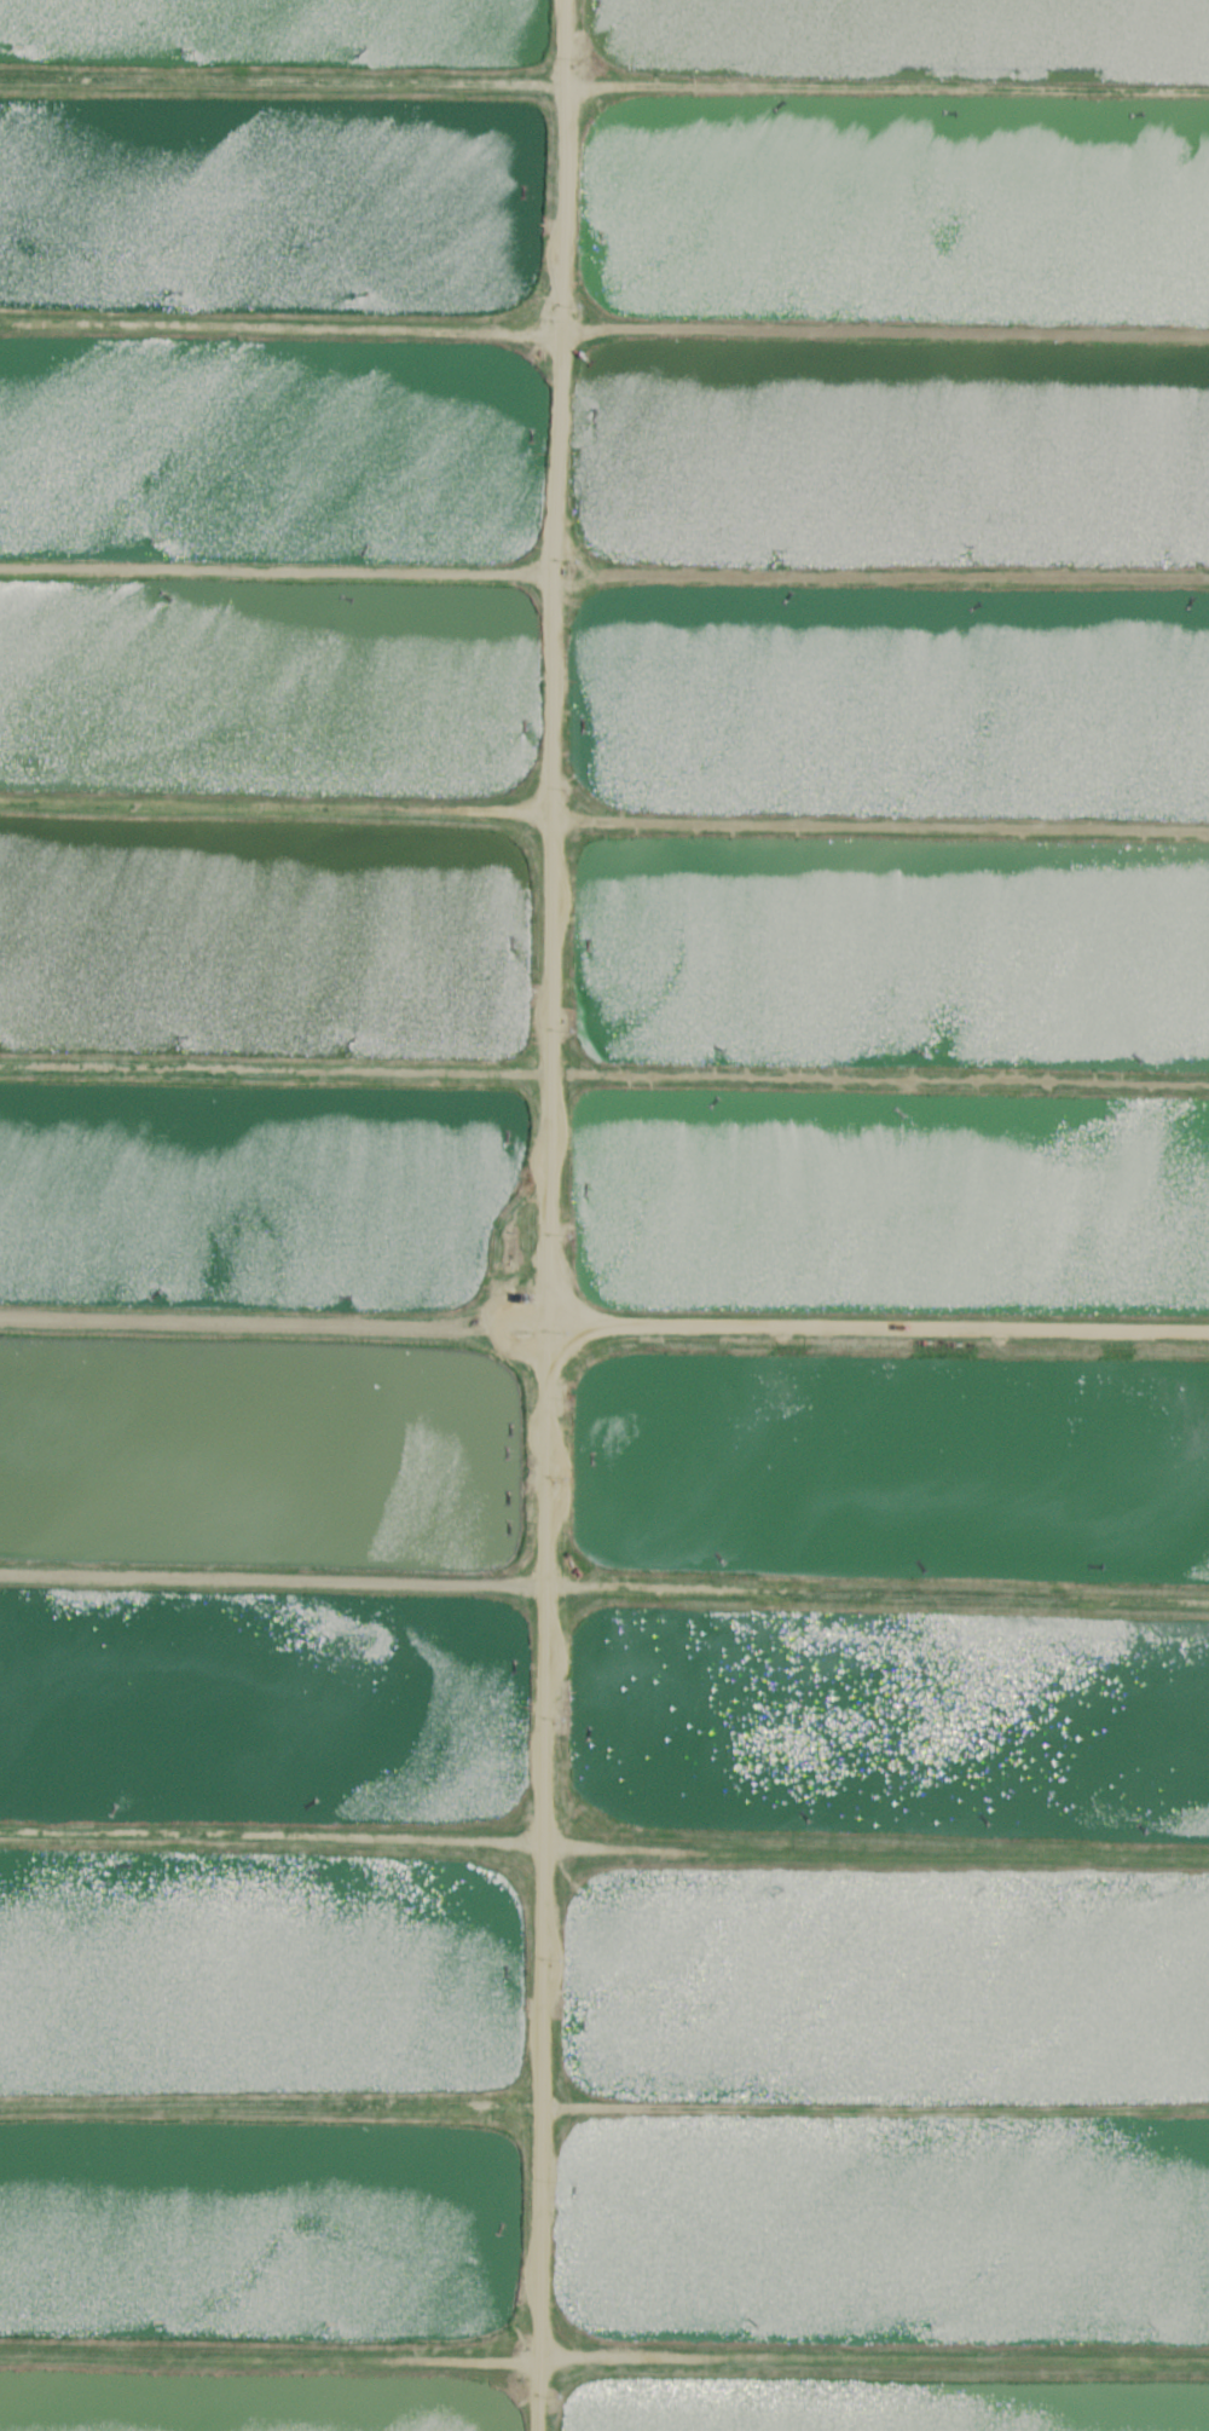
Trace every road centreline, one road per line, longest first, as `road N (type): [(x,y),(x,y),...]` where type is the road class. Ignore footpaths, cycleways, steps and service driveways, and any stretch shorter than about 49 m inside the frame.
road 1 (track): [(533,2430),(563,0)]

